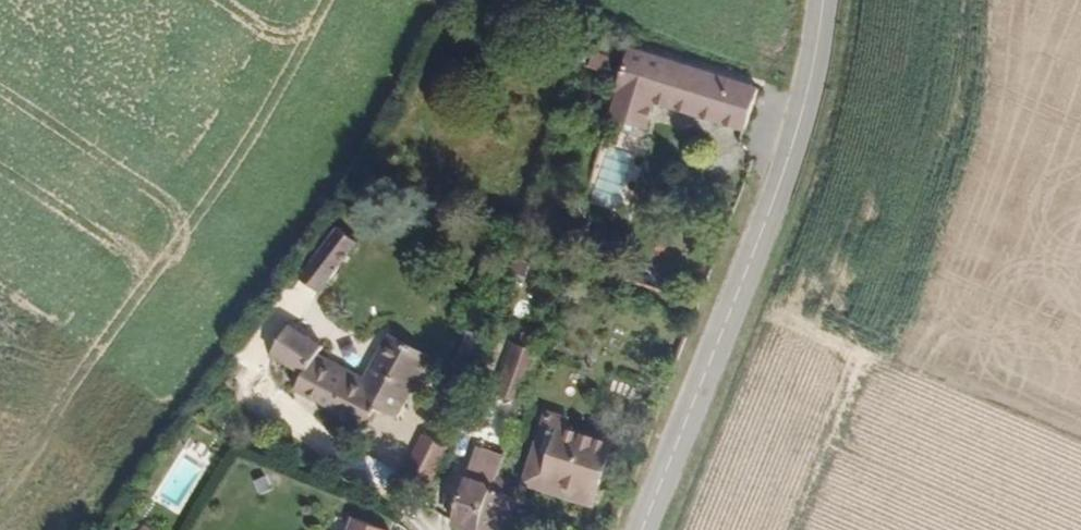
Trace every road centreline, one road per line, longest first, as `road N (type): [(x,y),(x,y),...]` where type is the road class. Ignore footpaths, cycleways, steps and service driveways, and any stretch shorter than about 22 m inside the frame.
road 1 (secondary): [(639,529),(791,155),(830,0)]

